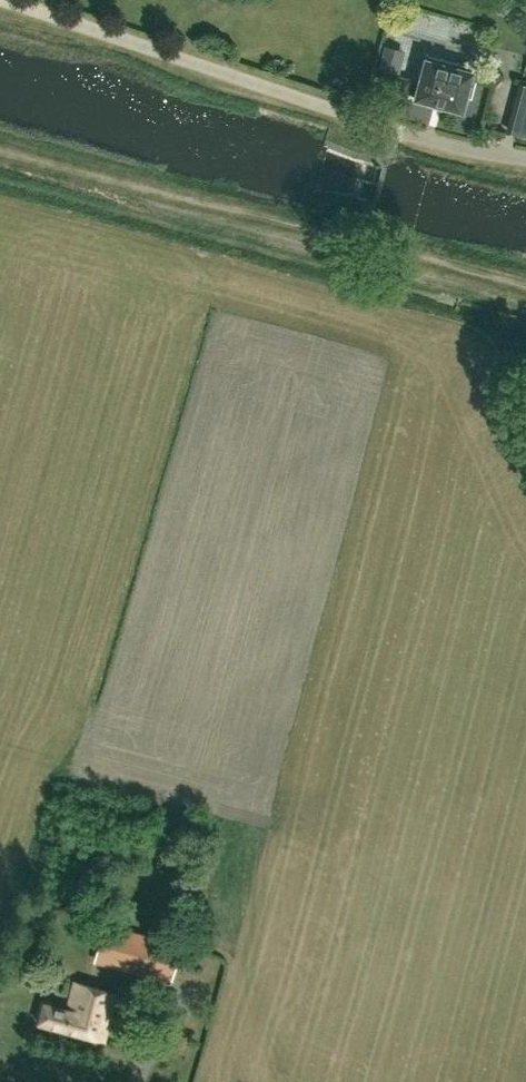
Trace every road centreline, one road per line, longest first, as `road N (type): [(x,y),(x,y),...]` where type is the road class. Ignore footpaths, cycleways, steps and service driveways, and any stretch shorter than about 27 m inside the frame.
road 1 (unclassified): [(525,157),(398,129),(3,0)]

